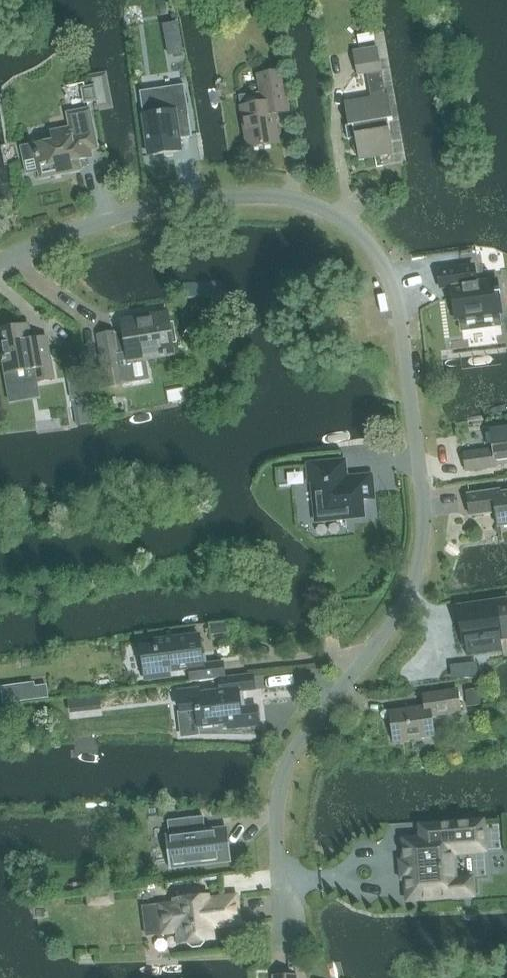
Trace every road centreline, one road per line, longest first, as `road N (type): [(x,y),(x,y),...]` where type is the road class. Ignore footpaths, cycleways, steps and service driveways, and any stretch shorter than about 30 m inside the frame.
road 1 (residential): [(292,940),(277,858),(283,773),(291,752),(394,624),(424,532),(404,344),(388,271),(340,219),(300,199),(242,196),(135,212),(0,262)]

